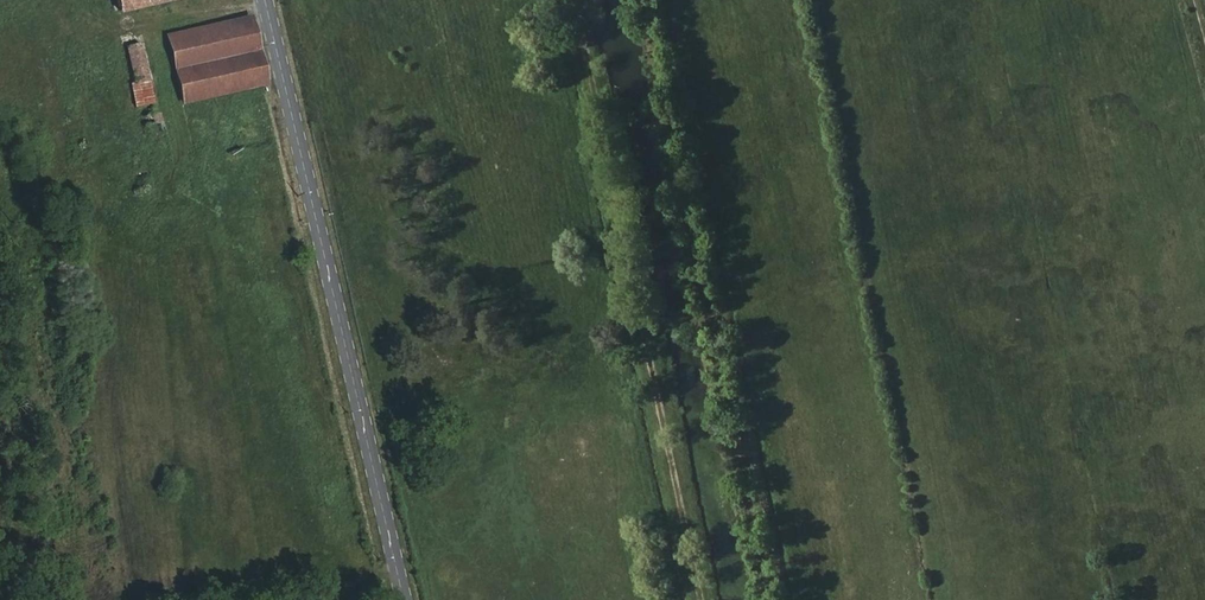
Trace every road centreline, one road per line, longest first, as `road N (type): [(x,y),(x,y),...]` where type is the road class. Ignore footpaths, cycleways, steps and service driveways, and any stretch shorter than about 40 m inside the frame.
road 1 (secondary): [(265,0),(407,599)]

